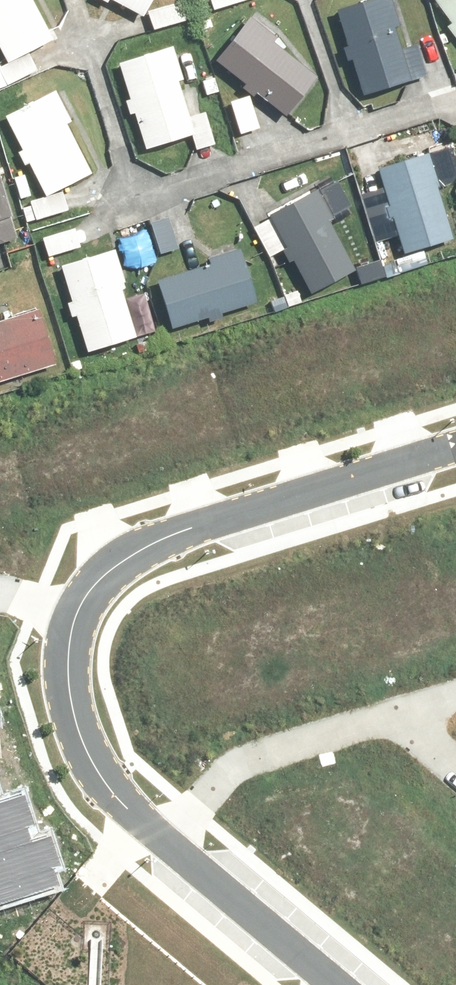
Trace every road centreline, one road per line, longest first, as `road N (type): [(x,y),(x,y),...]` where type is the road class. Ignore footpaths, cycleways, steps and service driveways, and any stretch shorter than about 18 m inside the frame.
road 1 (residential): [(455,438),(132,539),(94,567),(73,608)]
road 2 (residential): [(90,209),(455,99)]
road 3 (residential): [(171,832),(241,753),(404,699)]
road 4 (residential): [(73,608),(67,682),(78,726),(118,785),(171,832)]
road 5 (residential): [(171,832),(349,984)]

